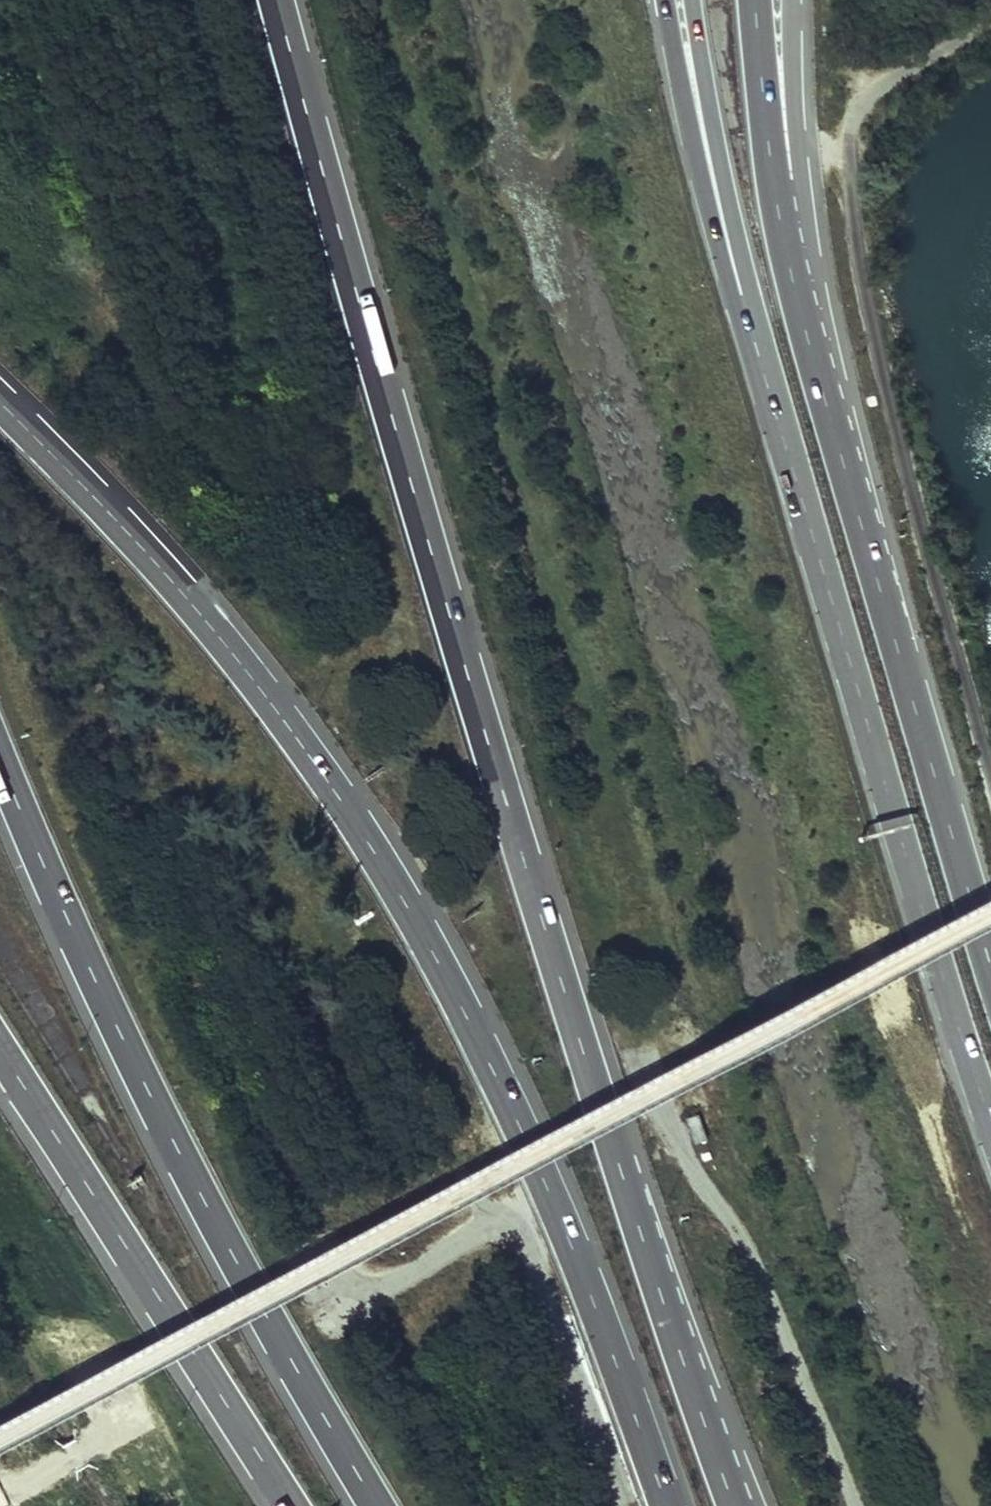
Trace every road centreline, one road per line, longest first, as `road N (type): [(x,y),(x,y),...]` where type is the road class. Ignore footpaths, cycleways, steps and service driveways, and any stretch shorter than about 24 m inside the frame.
road 1 (motorway): [(738,1505),(551,957),(275,0)]
road 2 (motorway): [(668,1505),(550,1185),(475,1017),(383,857),(216,619),(0,388)]
road 3 (motorway): [(0,752),(102,990),(208,1201),(382,1505)]
road 4 (trunk): [(747,318),(858,709),(990,1121)]
road 5 (trunk): [(990,971),(831,426),(803,289)]
road 6 (motorway): [(0,1055),(289,1505)]
road 7 (motorway): [(662,0),(747,318)]
road 8 (trunk): [(693,0),(747,318)]
road 9 (trunk): [(803,289),(753,0)]
road 10 (secondary): [(803,289),(791,0)]

